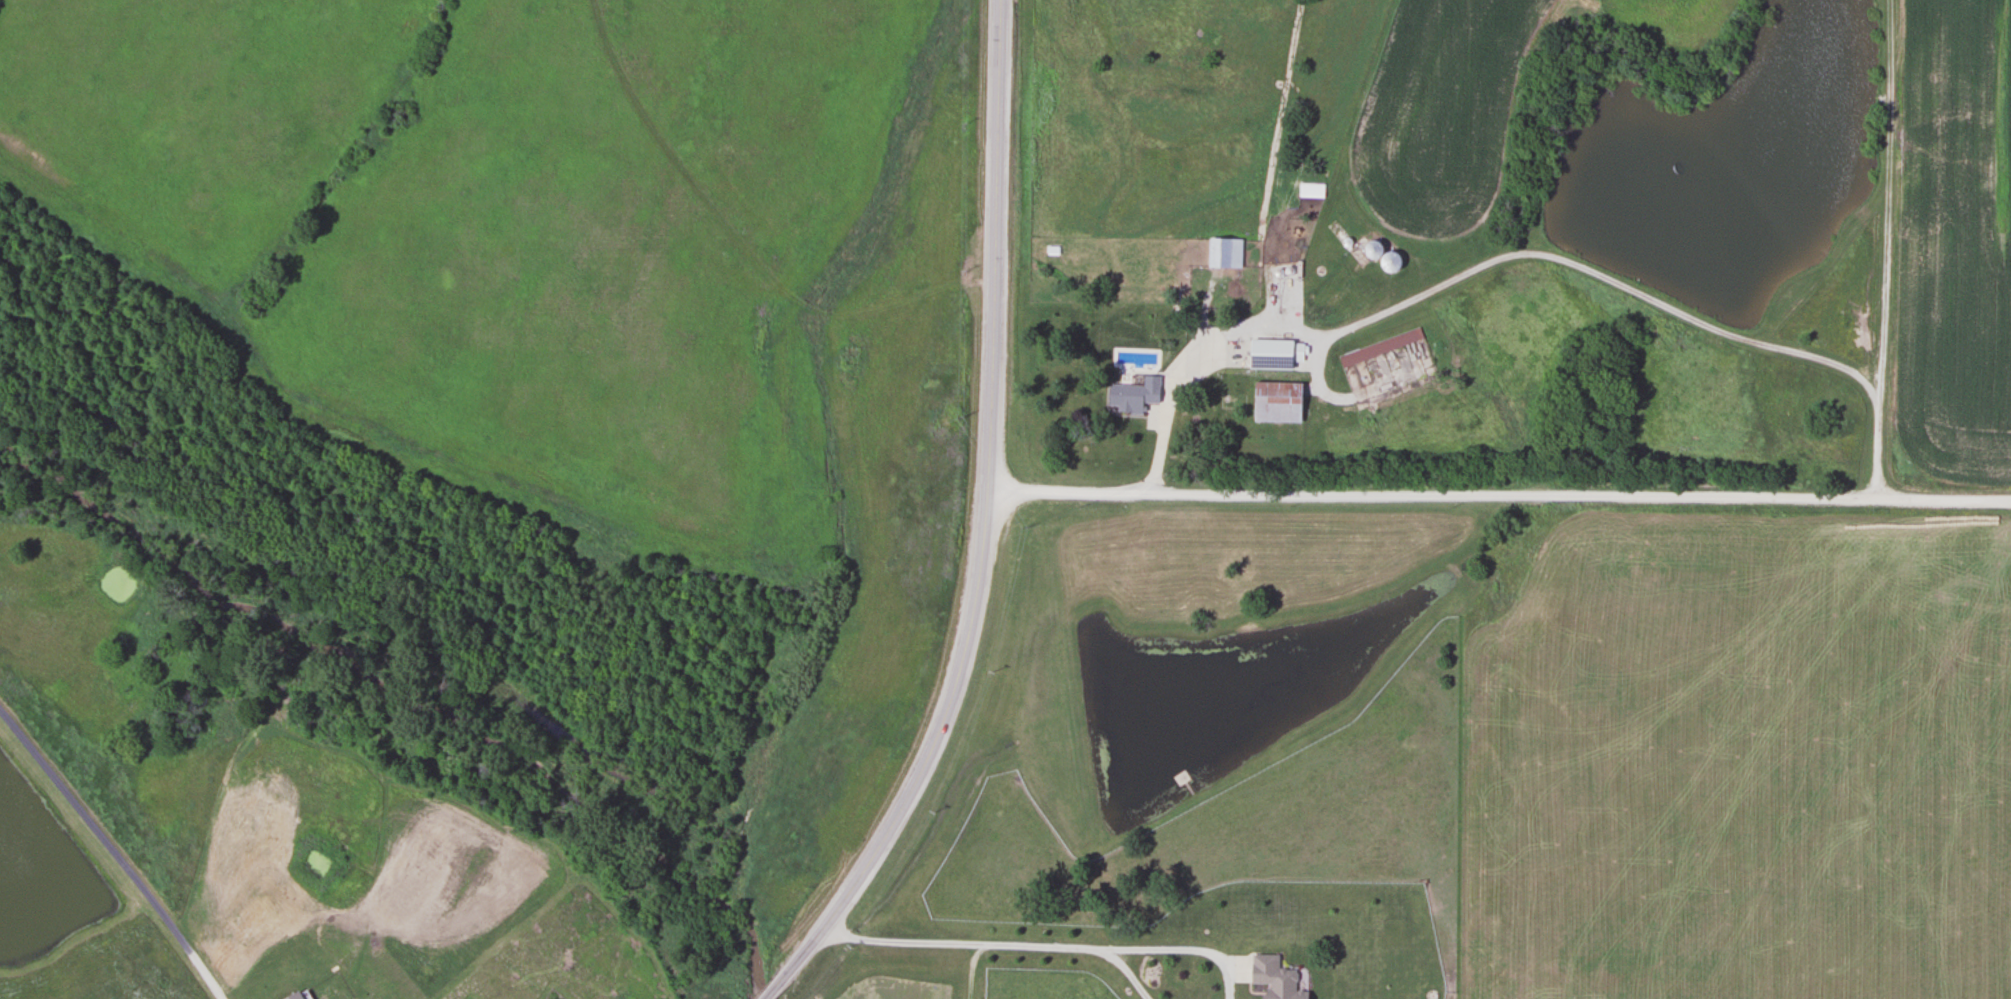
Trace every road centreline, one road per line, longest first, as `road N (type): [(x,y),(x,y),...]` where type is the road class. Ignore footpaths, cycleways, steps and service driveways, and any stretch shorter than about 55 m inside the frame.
road 1 (primary): [(763,998),(891,832),(948,721),(966,654),(990,439),(1001,0)]
road 2 (residential): [(2010,500),(987,490)]

